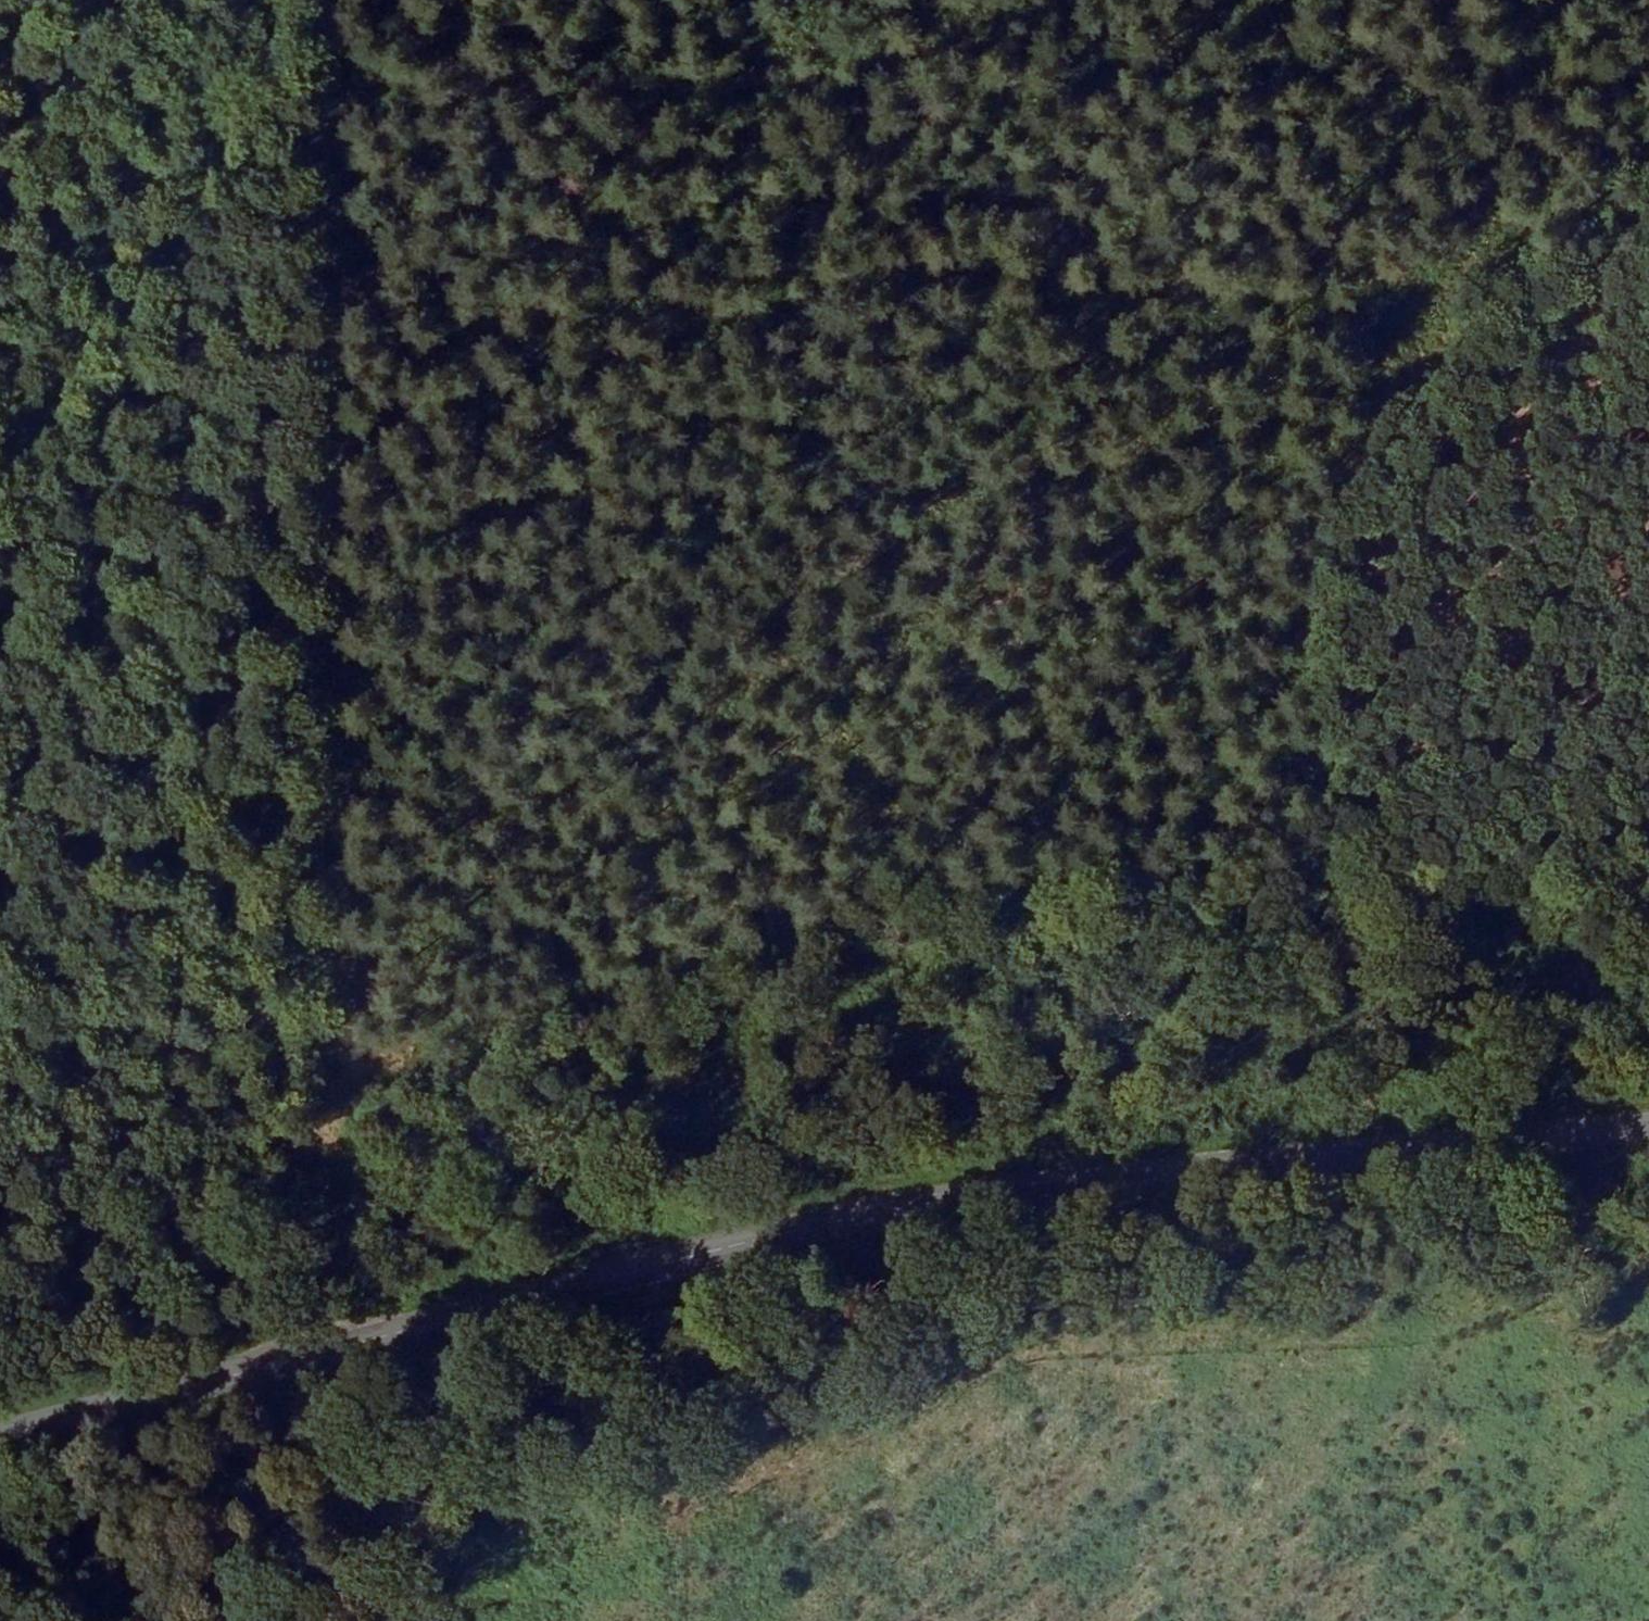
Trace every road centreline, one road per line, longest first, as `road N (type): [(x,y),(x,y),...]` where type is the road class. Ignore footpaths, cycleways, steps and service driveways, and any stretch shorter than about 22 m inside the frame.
road 1 (primary): [(0,1416),(356,1313),(1648,1146)]
road 2 (track): [(356,1313),(348,0)]

